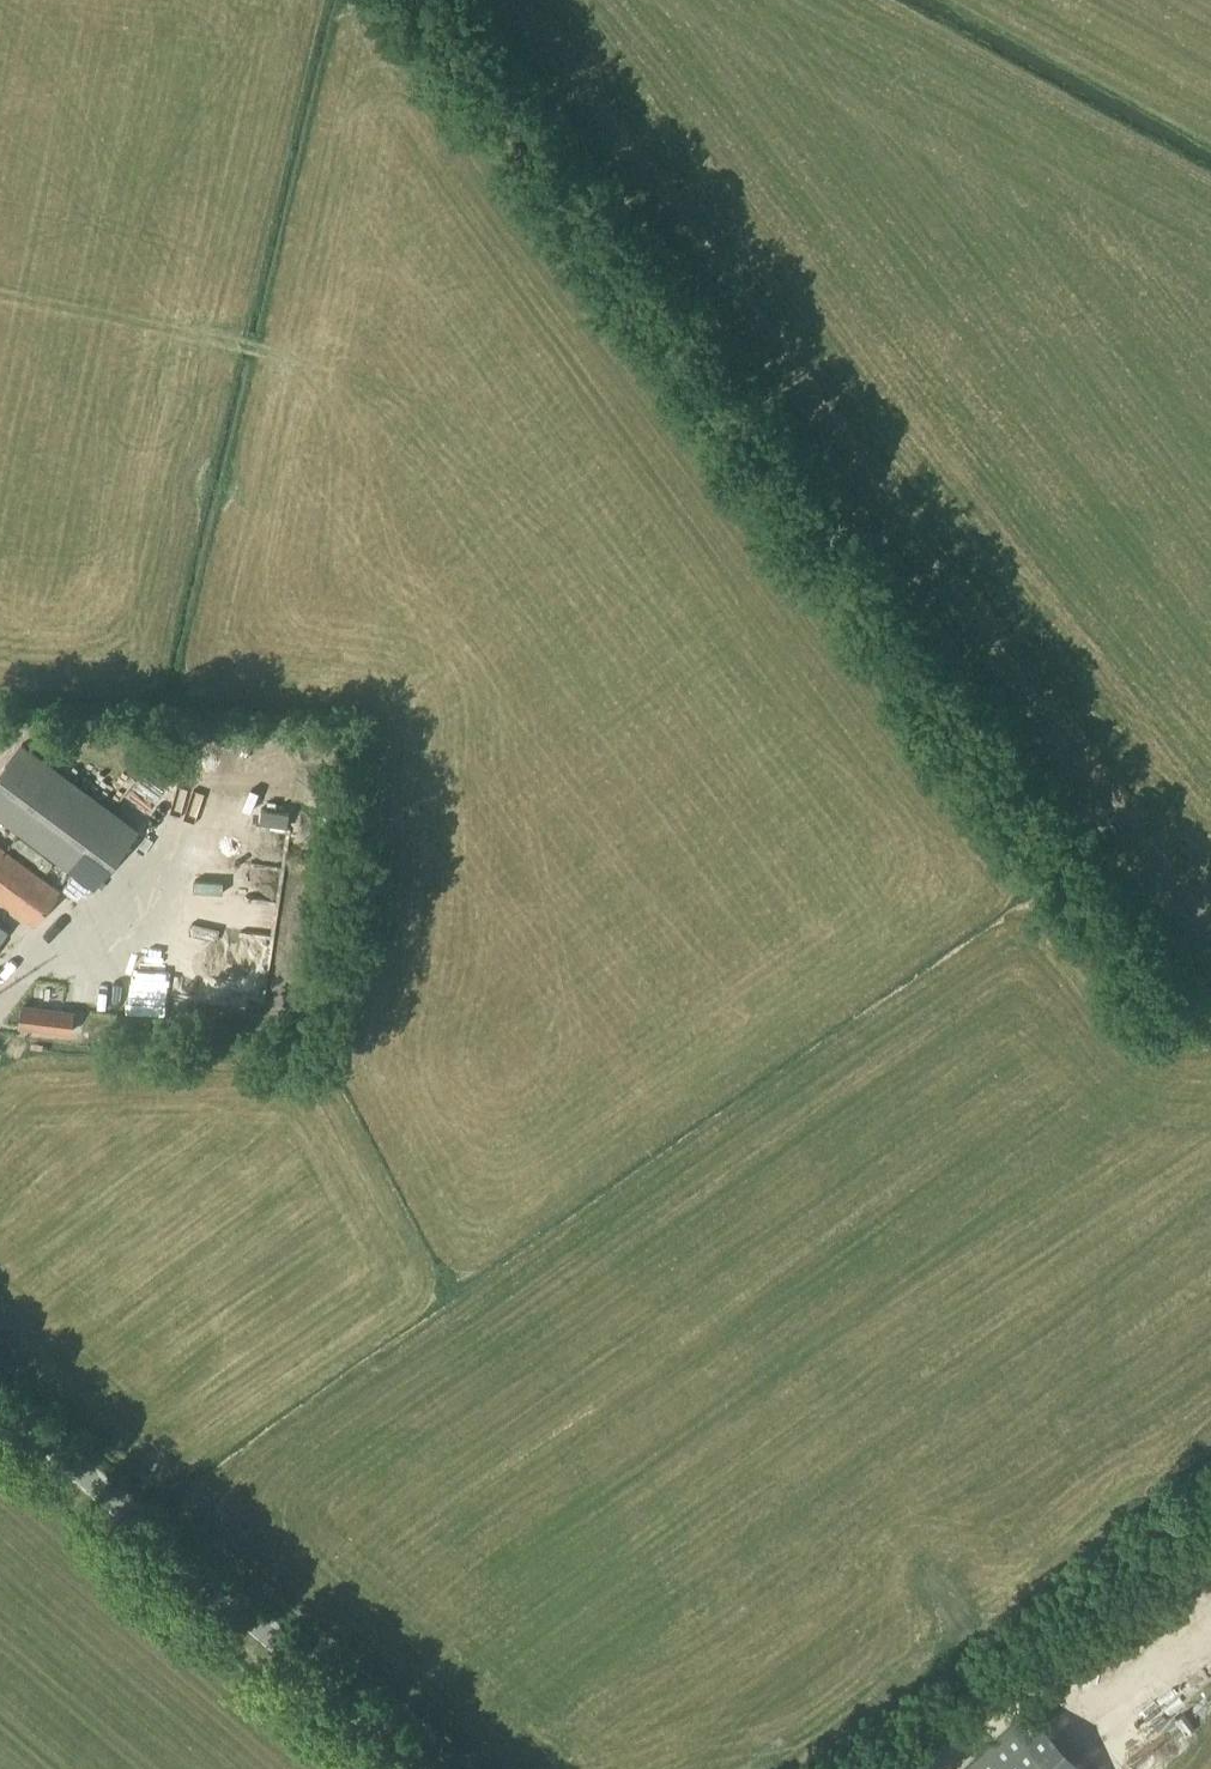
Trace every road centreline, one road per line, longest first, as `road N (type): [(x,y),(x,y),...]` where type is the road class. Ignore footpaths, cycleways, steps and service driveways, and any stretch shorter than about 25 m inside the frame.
road 1 (tertiary): [(424,1768),(0,1392)]
road 2 (track): [(1210,1500),(863,1768)]

